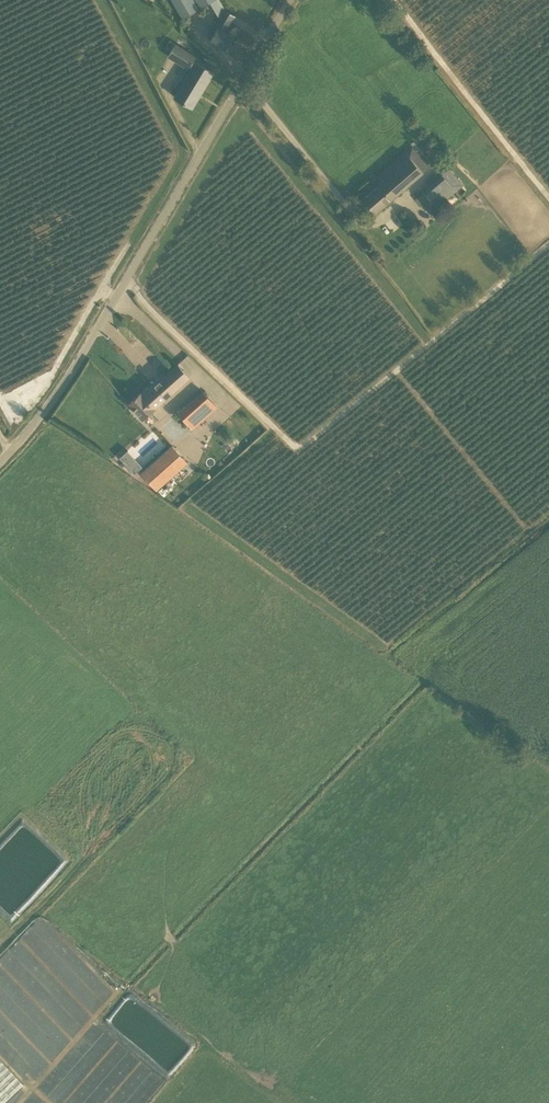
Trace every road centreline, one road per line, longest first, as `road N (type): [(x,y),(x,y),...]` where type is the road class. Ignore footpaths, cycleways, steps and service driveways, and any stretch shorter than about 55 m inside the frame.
road 1 (unclassified): [(0,462),(52,410),(94,349),(292,0)]

